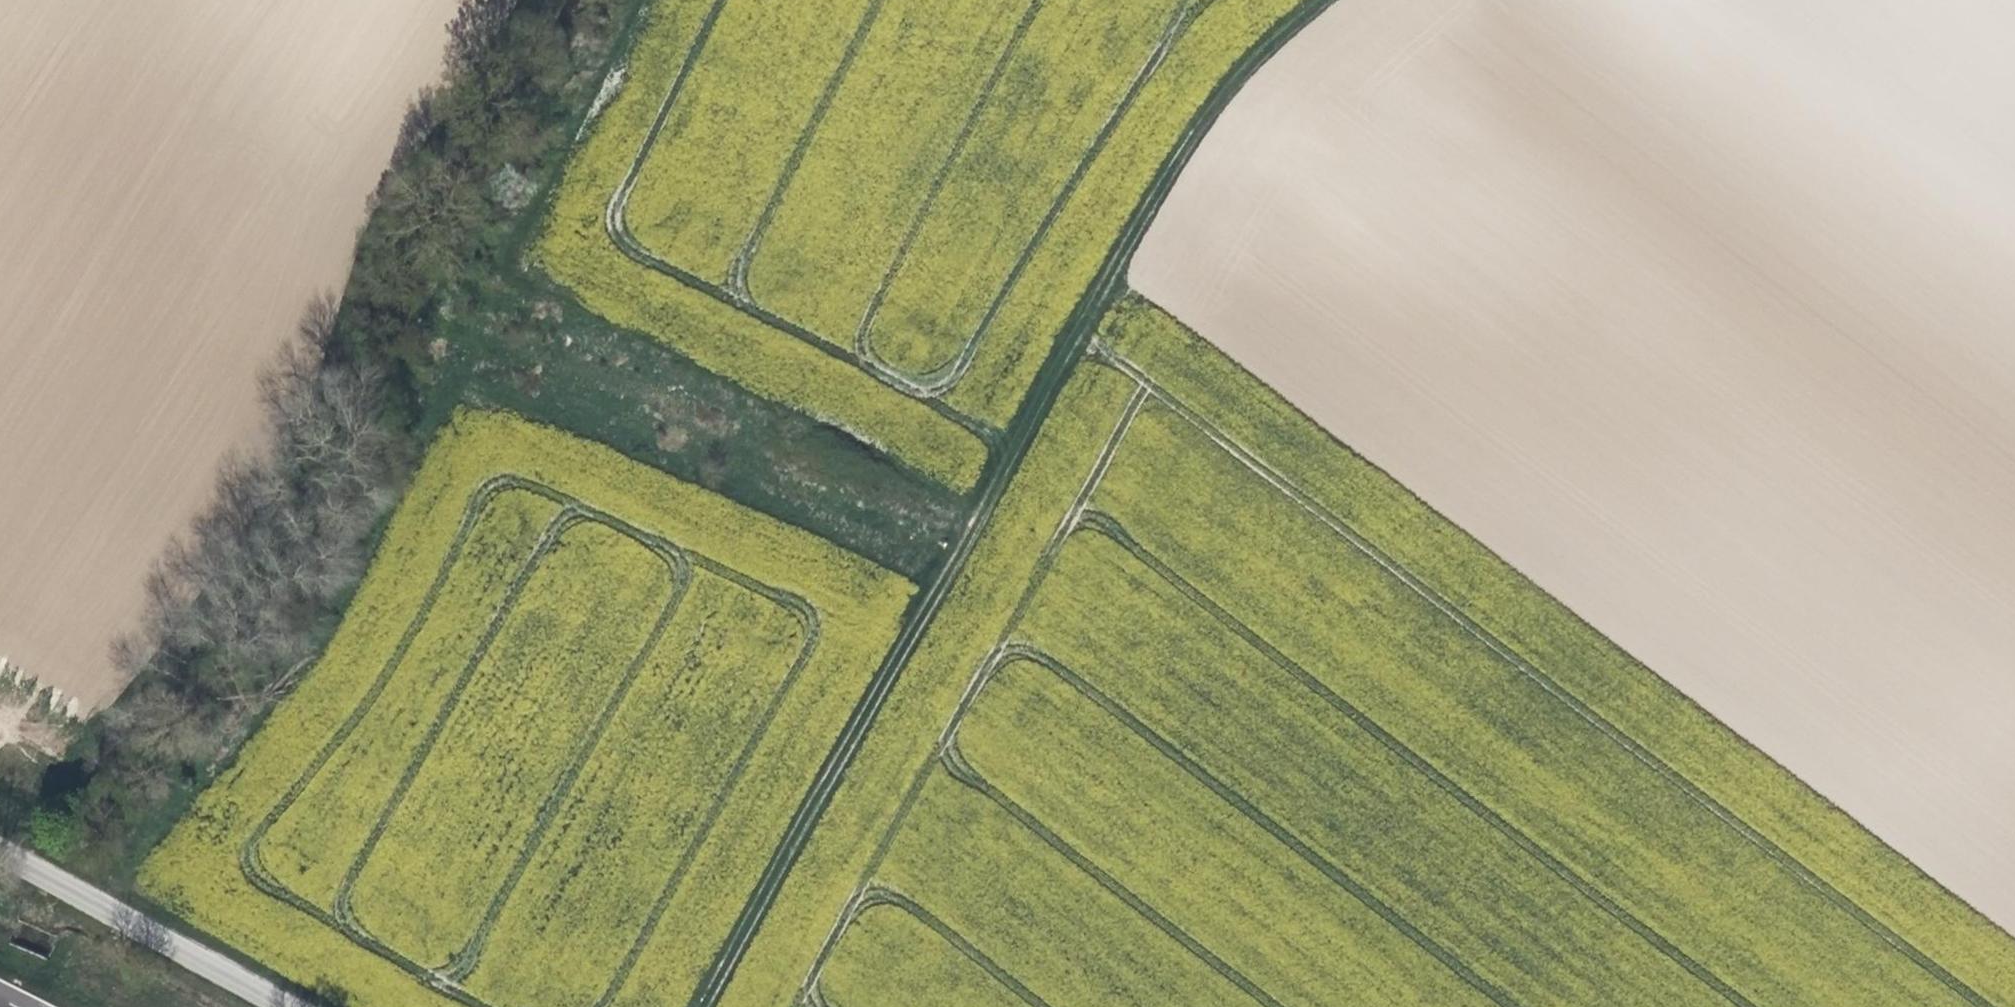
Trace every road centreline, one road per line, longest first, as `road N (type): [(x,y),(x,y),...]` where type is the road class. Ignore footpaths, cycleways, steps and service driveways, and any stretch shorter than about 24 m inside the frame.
road 1 (track): [(1330,0),(1258,55),(1182,139),(700,1006)]
road 2 (unclassified): [(0,846),(292,1006)]

